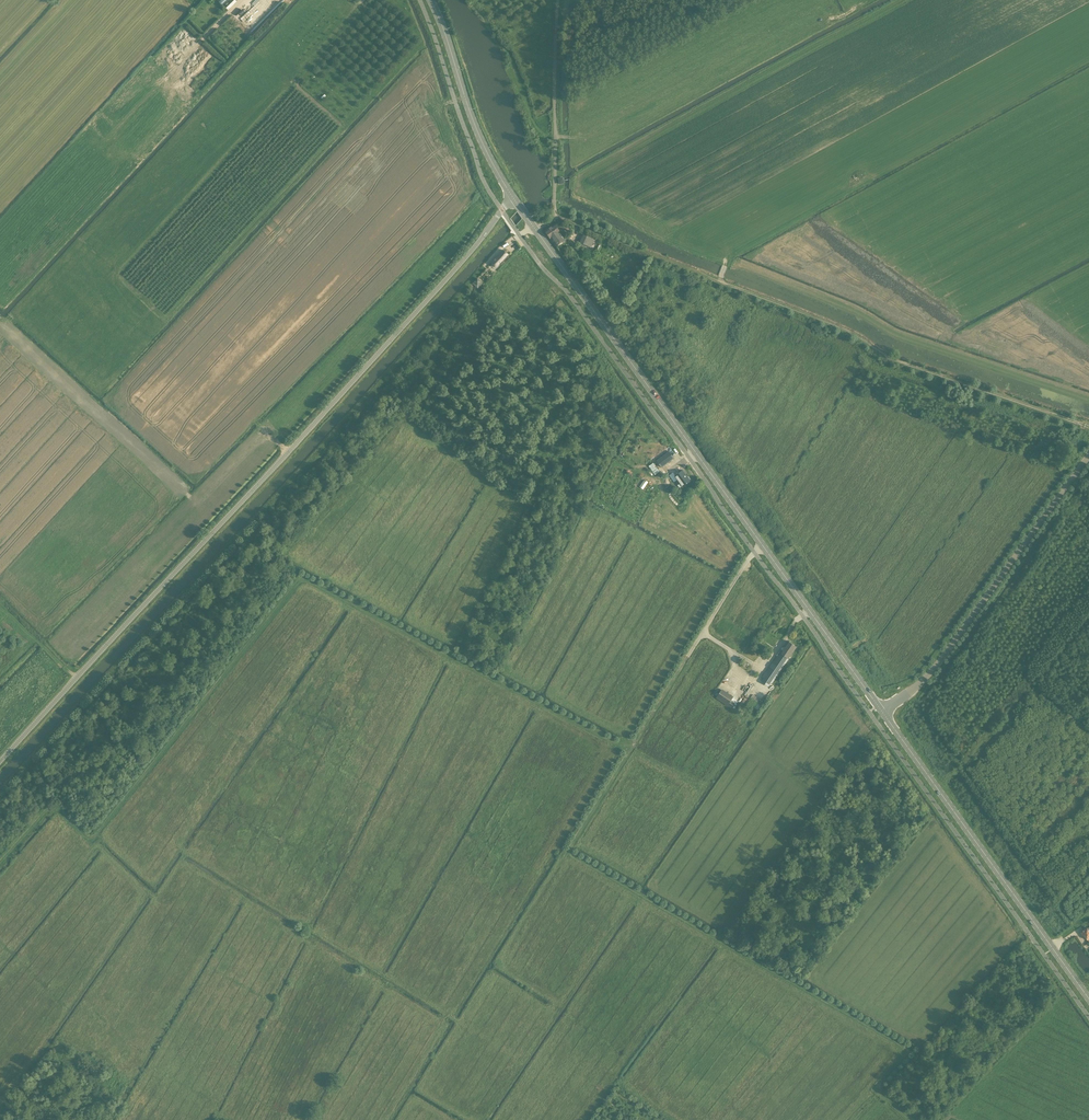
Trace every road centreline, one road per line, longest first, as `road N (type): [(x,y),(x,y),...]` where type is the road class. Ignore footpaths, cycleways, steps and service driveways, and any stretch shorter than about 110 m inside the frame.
road 1 (unclassified): [(513,198),(385,353),(0,761)]
road 2 (secondary): [(882,713),(537,230)]
road 3 (secondary): [(1088,1002),(882,713)]
road 4 (tertiary): [(882,713),(938,663),(1088,457)]
road 5 (unclassified): [(537,230),(553,217),(558,0)]
road 6 (secondary): [(513,198),(481,139),(431,0)]

